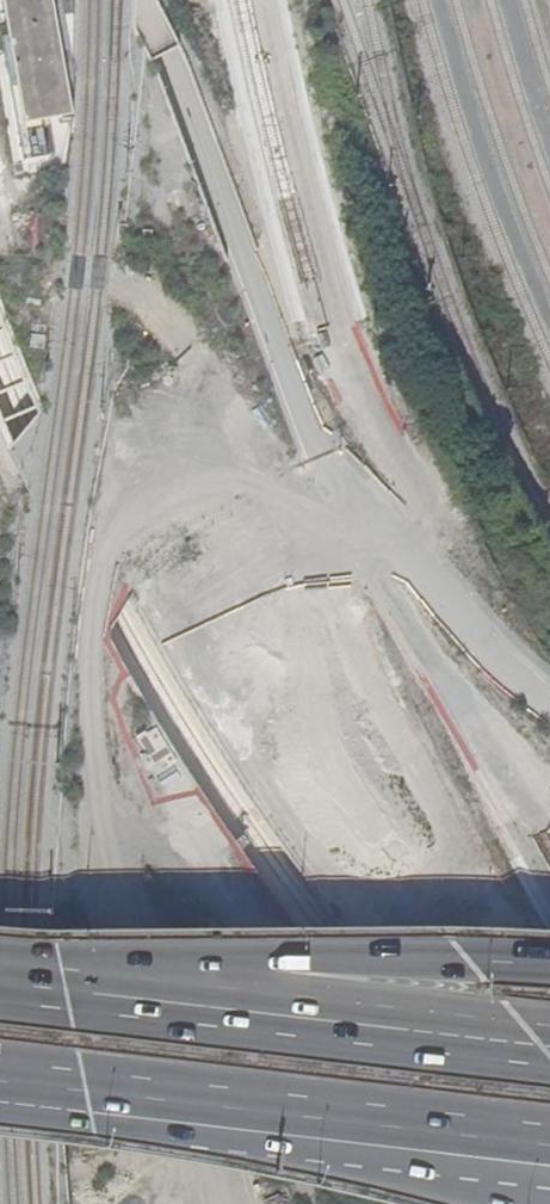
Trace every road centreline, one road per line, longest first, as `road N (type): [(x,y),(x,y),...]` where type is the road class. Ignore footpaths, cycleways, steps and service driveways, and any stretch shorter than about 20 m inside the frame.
road 1 (motorway): [(549,975),(344,961),(105,1000)]
road 2 (trunk): [(549,1050),(105,1000)]
road 3 (trunk): [(0,1085),(376,1128)]
road 4 (trunk): [(376,1128),(549,1199)]
road 5 (trunk): [(376,1128),(549,1149)]

